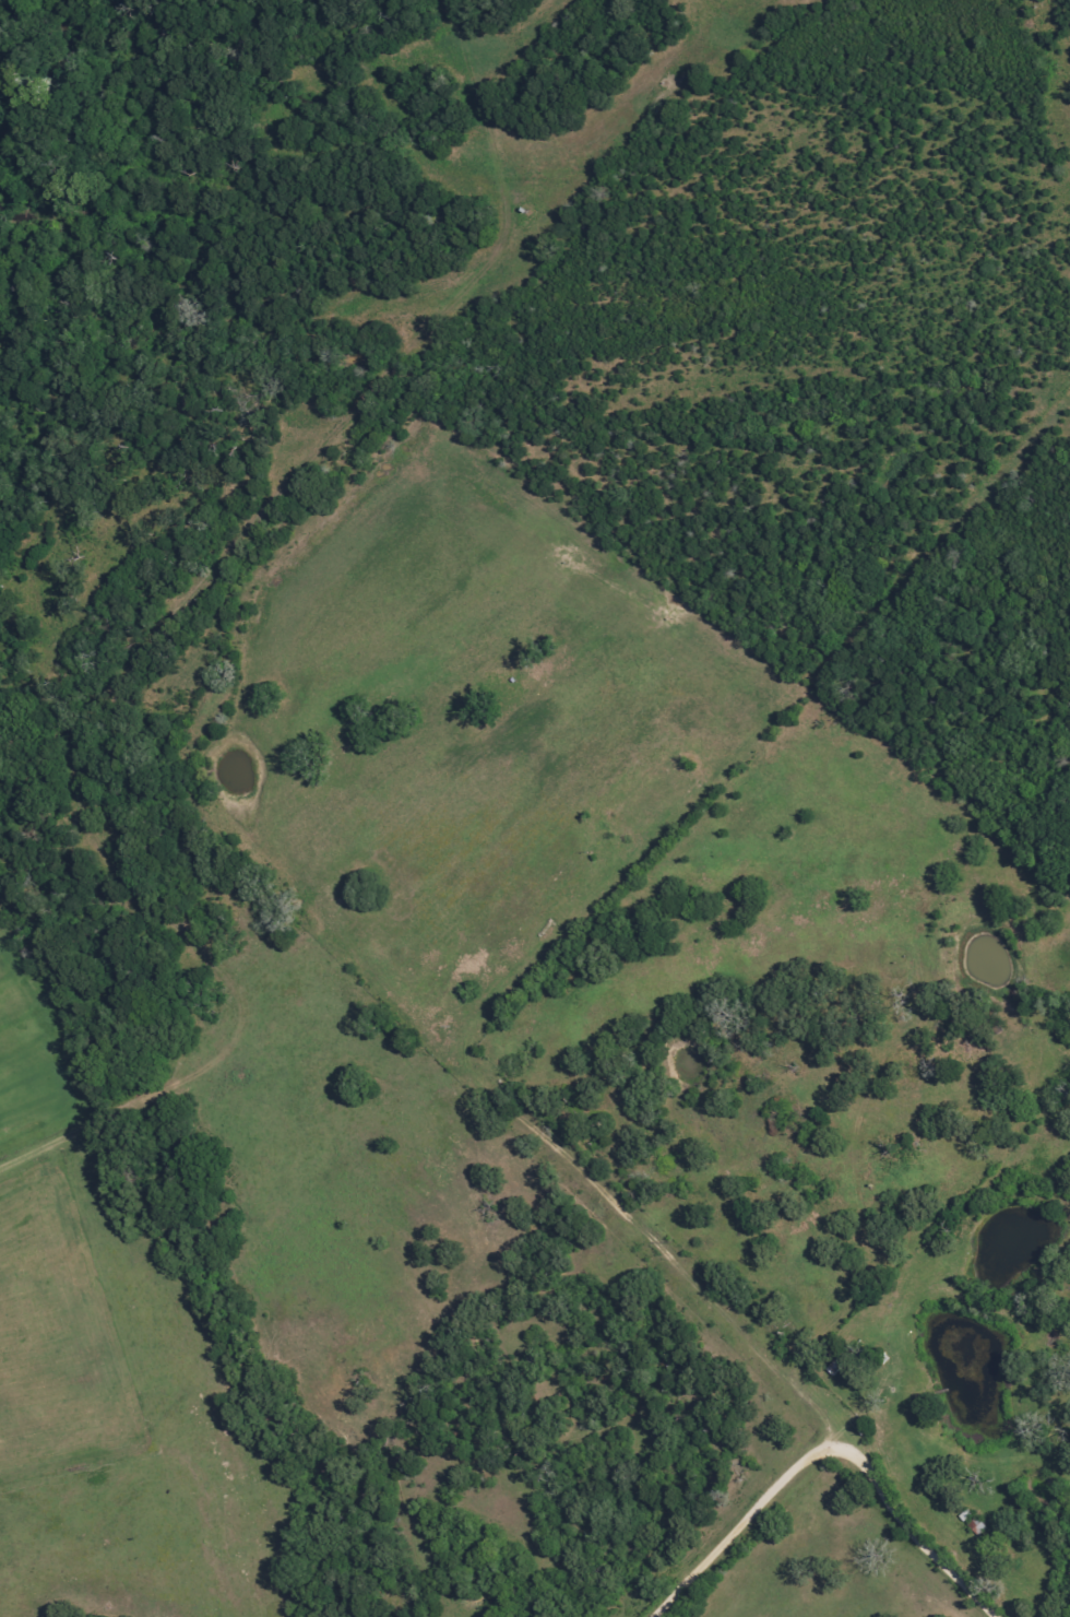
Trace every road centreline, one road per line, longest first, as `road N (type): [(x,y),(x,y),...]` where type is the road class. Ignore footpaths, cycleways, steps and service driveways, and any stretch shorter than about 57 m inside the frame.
road 1 (residential): [(685,1588),(499,1368),(448,1133)]
road 2 (residential): [(499,1368),(122,1616)]

